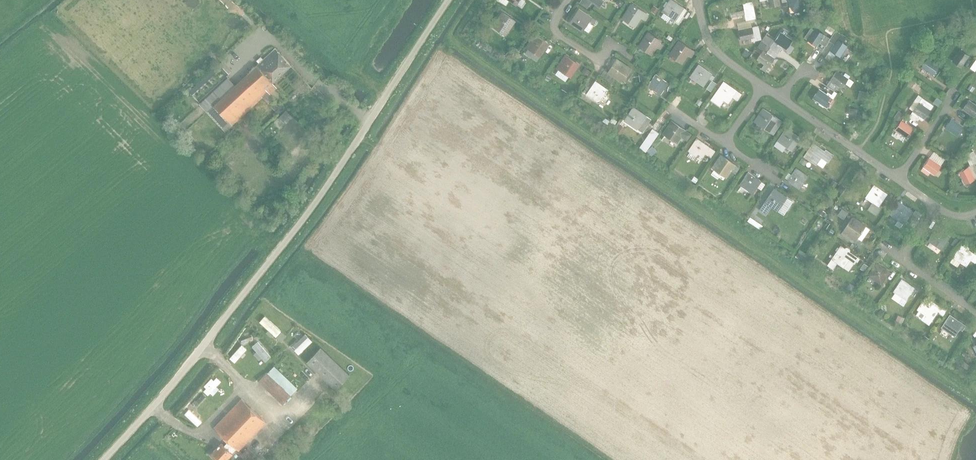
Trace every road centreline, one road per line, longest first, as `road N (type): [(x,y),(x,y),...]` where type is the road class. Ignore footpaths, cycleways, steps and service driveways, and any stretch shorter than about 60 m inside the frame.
road 1 (tertiary): [(102,459),(298,228),(449,0)]
road 2 (residential): [(778,95),(898,179)]

